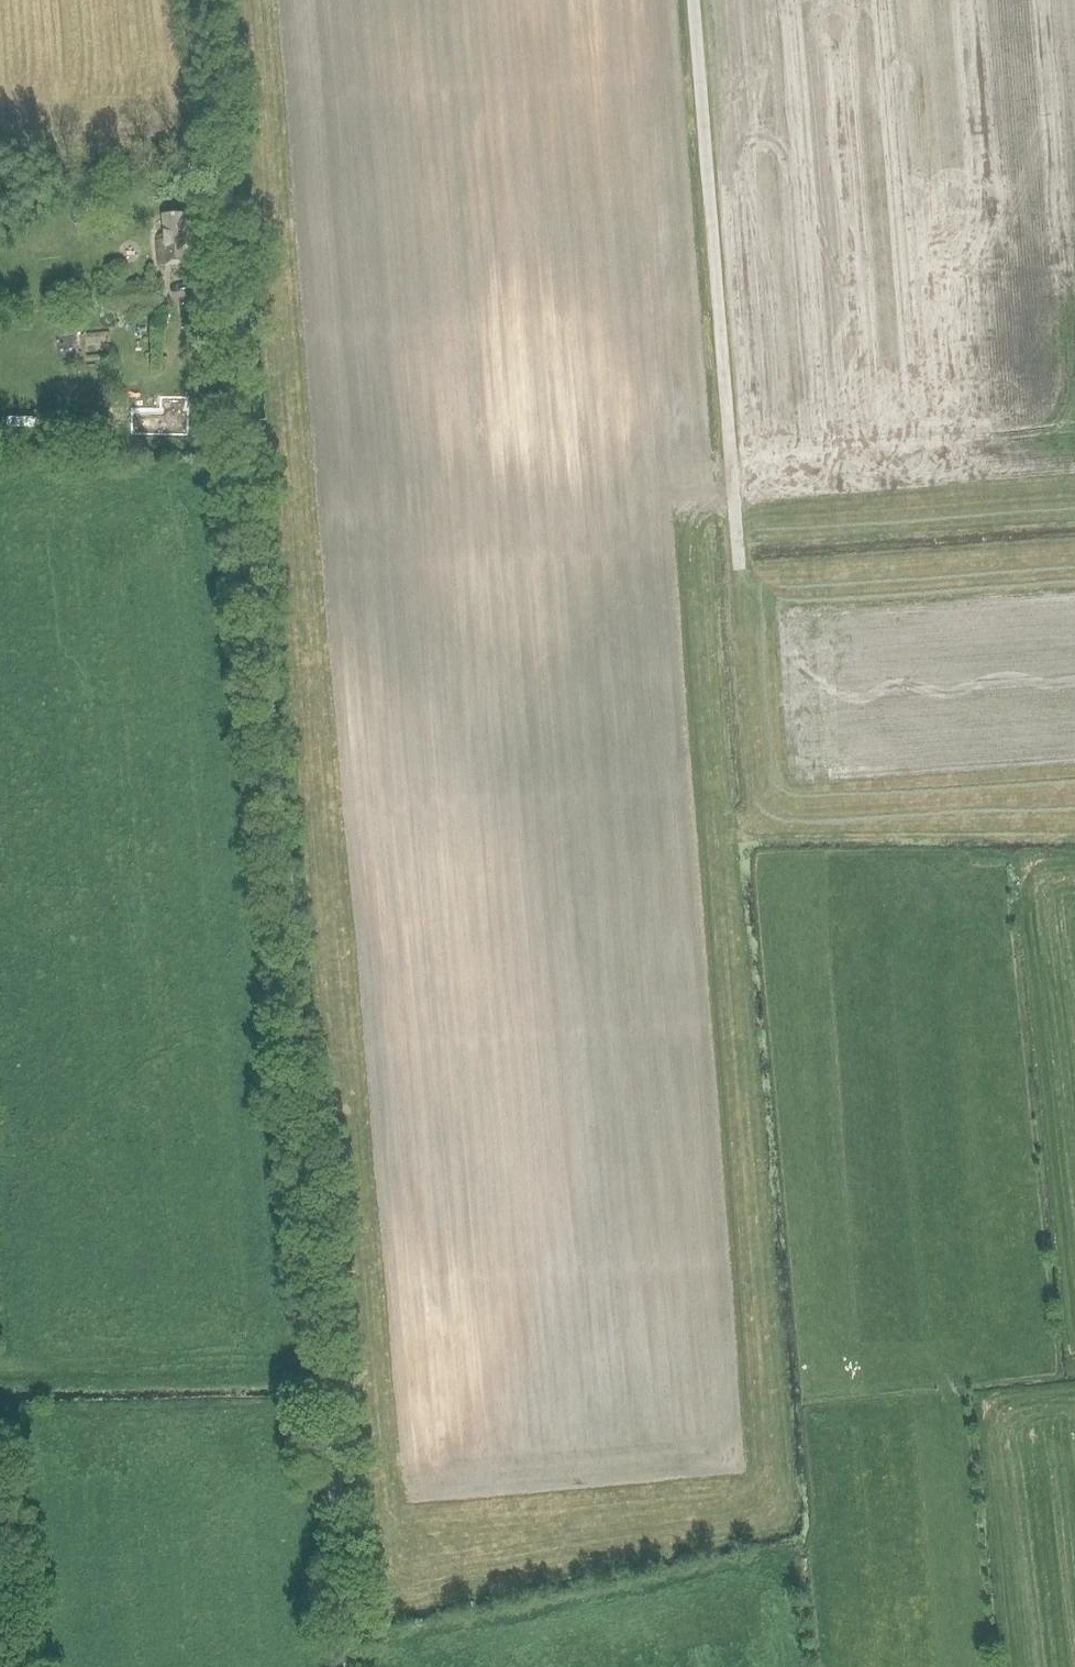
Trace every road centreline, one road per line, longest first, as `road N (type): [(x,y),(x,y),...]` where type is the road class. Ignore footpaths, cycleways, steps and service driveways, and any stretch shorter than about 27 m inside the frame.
road 1 (unclassified): [(227,183),(213,0)]

